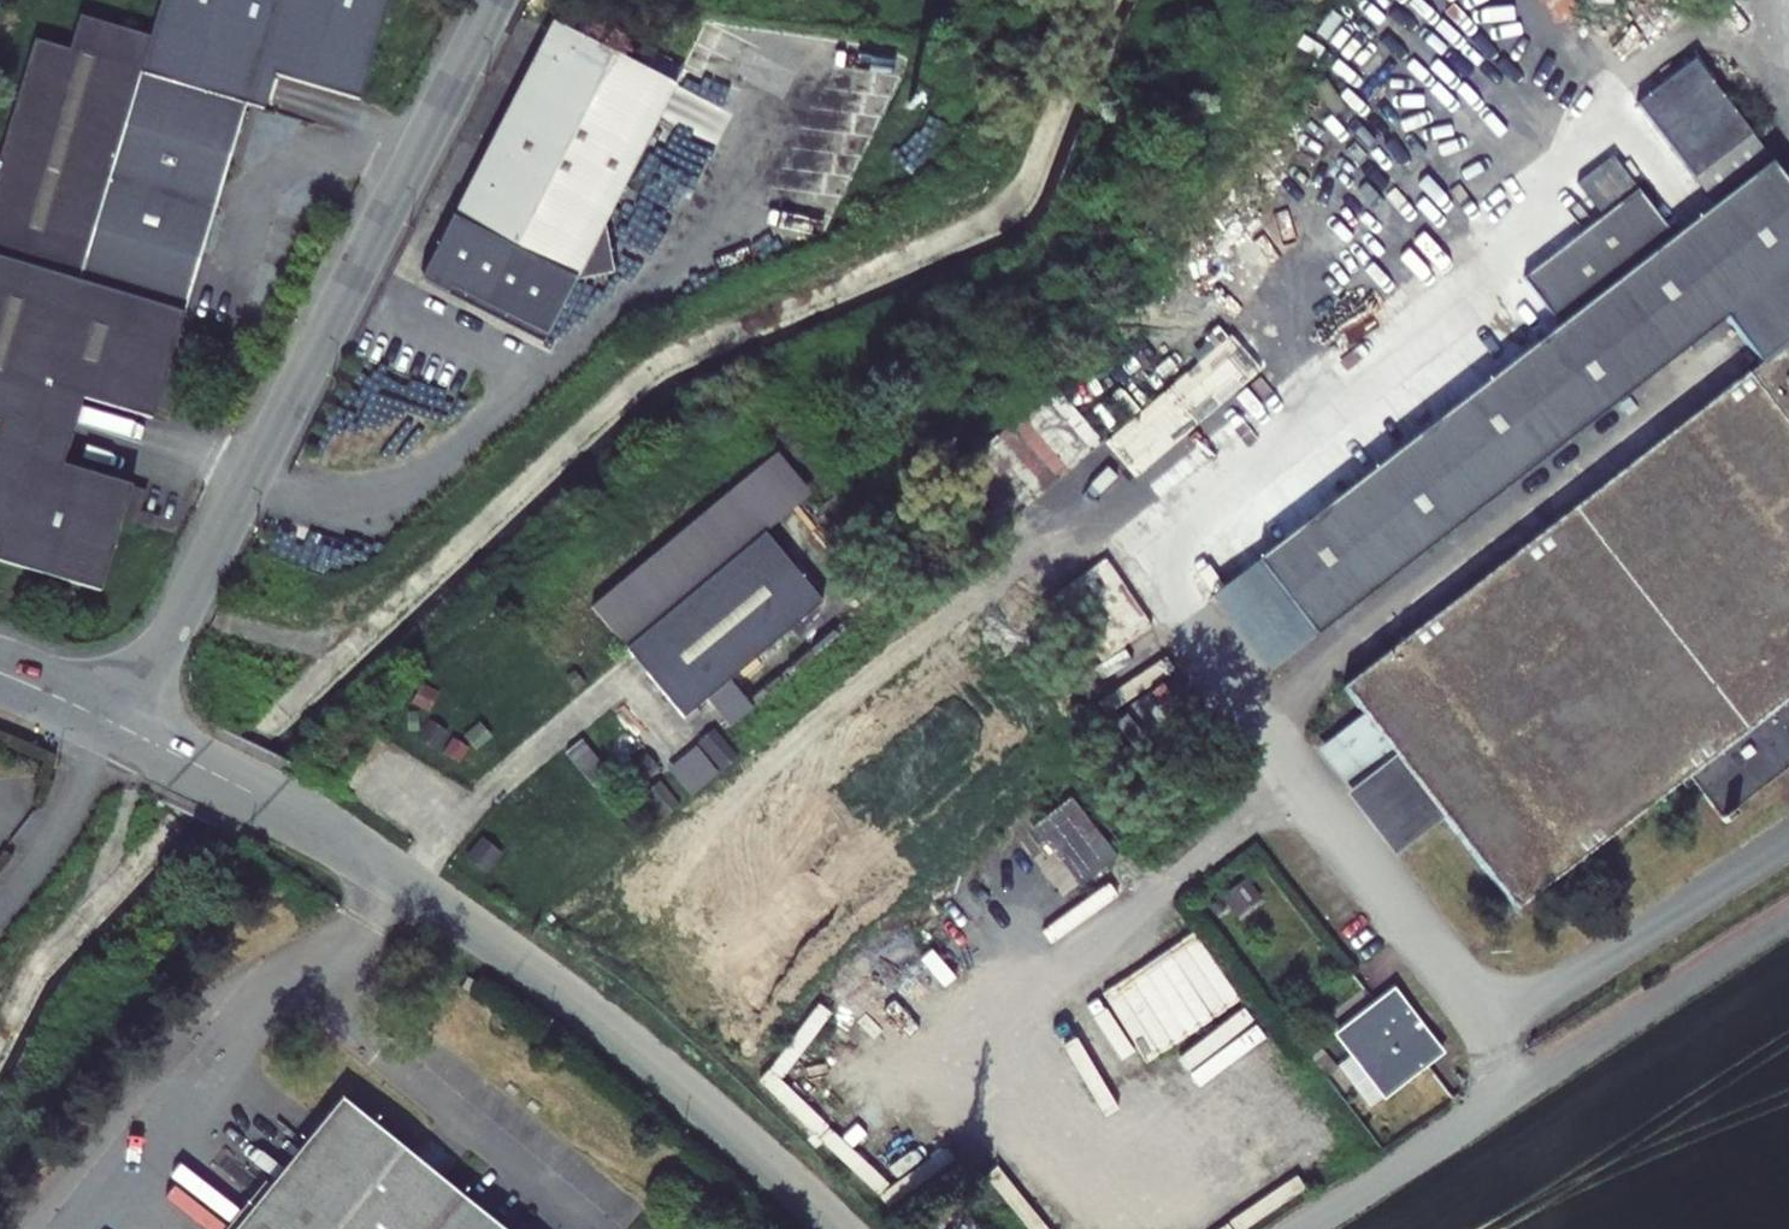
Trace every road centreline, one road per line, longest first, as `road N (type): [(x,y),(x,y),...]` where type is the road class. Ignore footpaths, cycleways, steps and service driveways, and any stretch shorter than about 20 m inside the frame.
road 1 (unclassified): [(117,726),(332,838),(501,948),(704,1104),(839,1228)]
road 2 (unclassified): [(489,0),(117,726)]
road 3 (unclassified): [(1301,1228),(1788,921)]
road 4 (unclassified): [(117,726),(58,836),(0,911)]
road 5 (unclassified): [(0,674),(117,726)]

